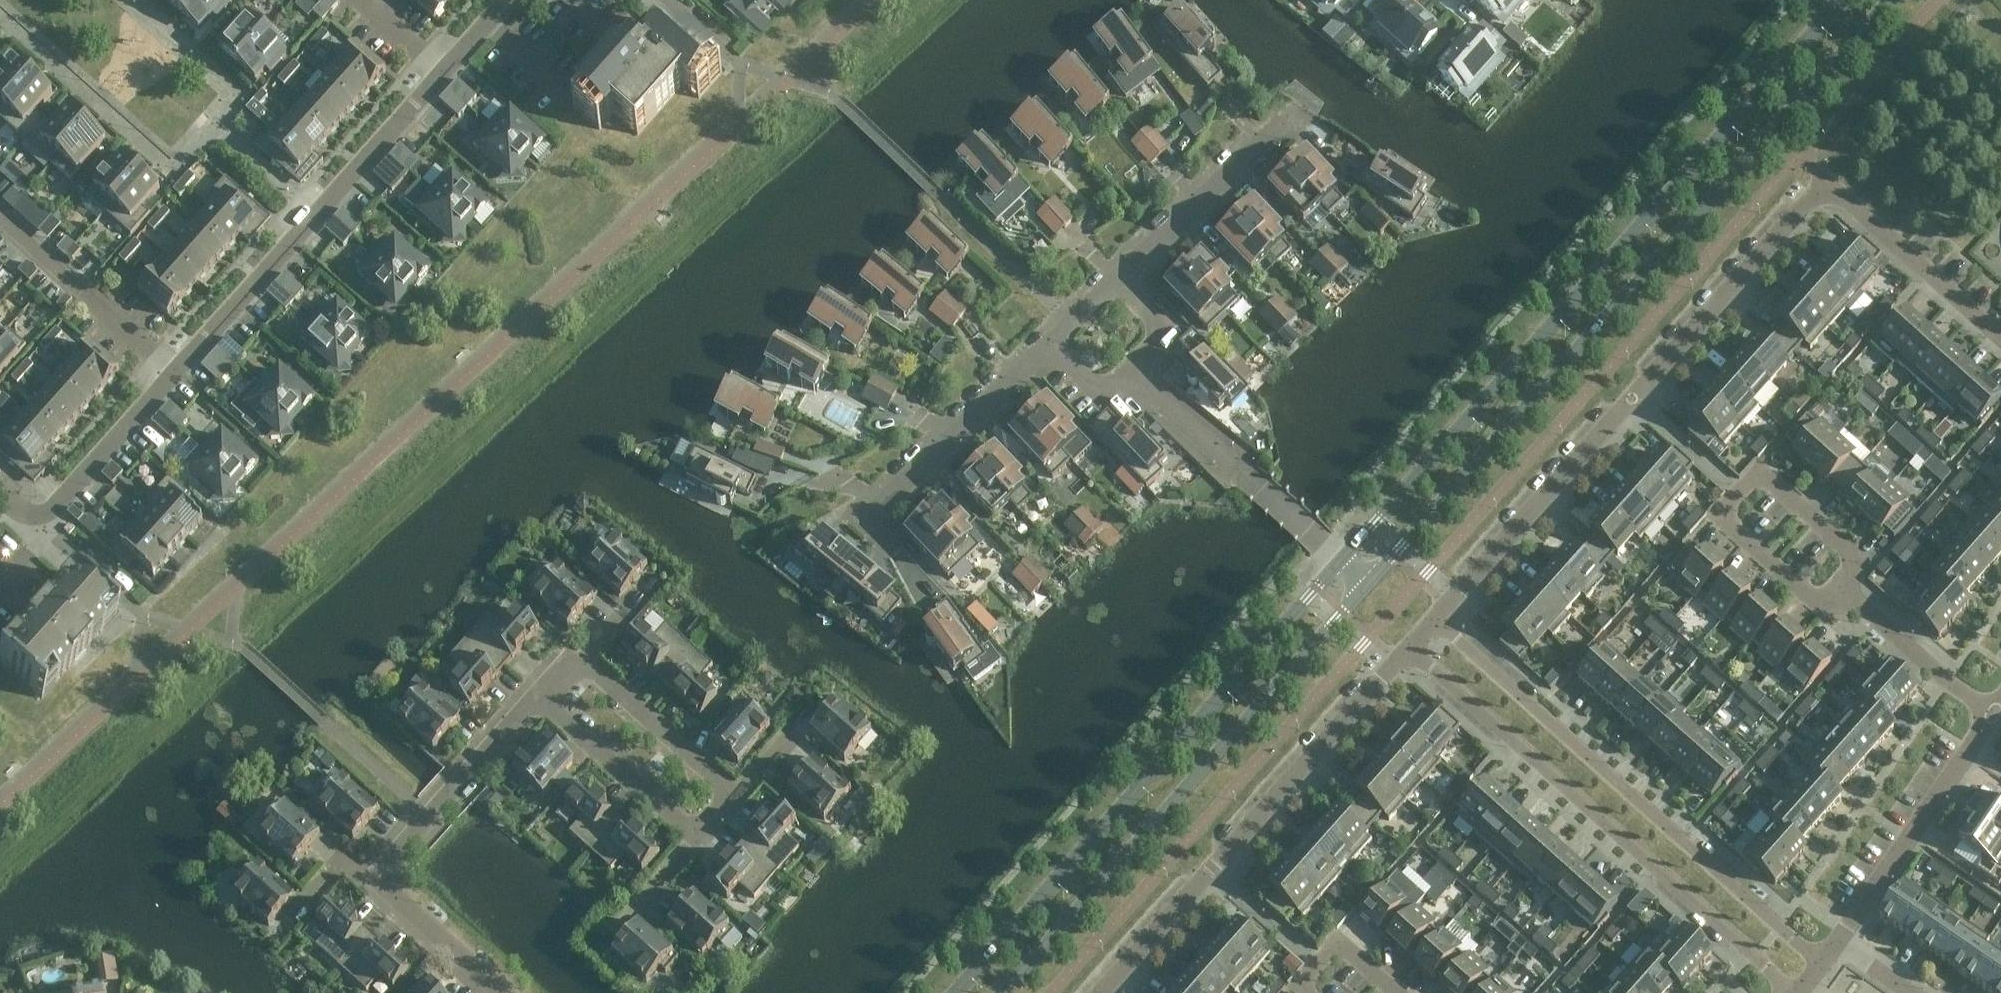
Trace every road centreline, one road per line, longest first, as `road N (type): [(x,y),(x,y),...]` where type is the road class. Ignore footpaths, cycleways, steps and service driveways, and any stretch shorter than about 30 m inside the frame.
road 1 (residential): [(1438,621),(1825,183),(2000,337)]
road 2 (tertiary): [(1370,583),(1885,0)]
road 3 (tertiary): [(1836,0),(1343,559)]
road 4 (residential): [(504,0),(58,506),(37,516),(0,488)]
road 5 (tertiary): [(1343,559),(956,992)]
road 6 (tertiary): [(1005,992),(1370,583)]
road 7 (residential): [(1798,992),(1410,649)]
road 8 (residential): [(1438,621),(1823,962)]
road 9 (residential): [(1101,992),(1410,649)]
road 10 (residential): [(544,700),(697,835),(734,793),(582,662)]
road 11 (residential): [(544,700),(378,878),(504,992)]
road 12 (residential): [(1842,593),(1861,563),(1762,468),(1721,514),(1824,610)]
road 13 (residential): [(1343,559),(1251,484),(1130,364)]
road 14 (residential): [(1838,944),(1990,714)]
road 15 (residential): [(1044,345),(865,510)]
road 16 (residential): [(1279,124),(1115,281)]
road 17 (residential): [(1990,714),(1842,593)]
road 18 (residential): [(1393,992),(1336,941),(1301,987),(1308,992)]
road 19 (residential): [(1130,364),(1167,329),(1115,281)]

